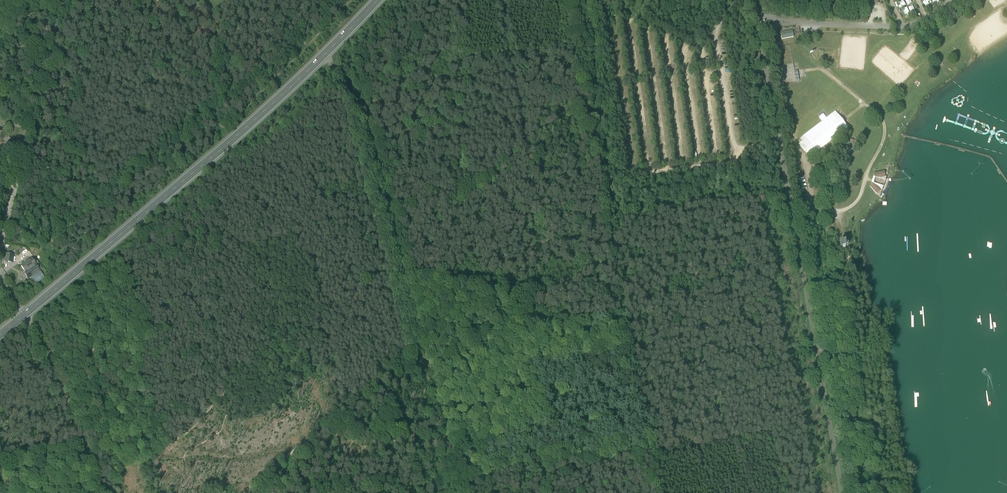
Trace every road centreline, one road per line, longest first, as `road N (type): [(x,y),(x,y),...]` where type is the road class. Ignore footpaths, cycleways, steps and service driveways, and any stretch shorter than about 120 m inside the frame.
road 1 (track): [(313,41),(365,106),(375,136),(463,492)]
road 2 (primary): [(23,316),(236,136),(376,0)]
road 3 (unclassified): [(843,492),(760,27)]
road 4 (track): [(350,0),(224,129),(215,112),(225,0)]
road 5 (unclassified): [(63,0),(0,255)]
road 6 (track): [(791,206),(851,206),(884,133),(881,116),(821,68),(797,72)]
road 7 (track): [(106,492),(23,316)]

